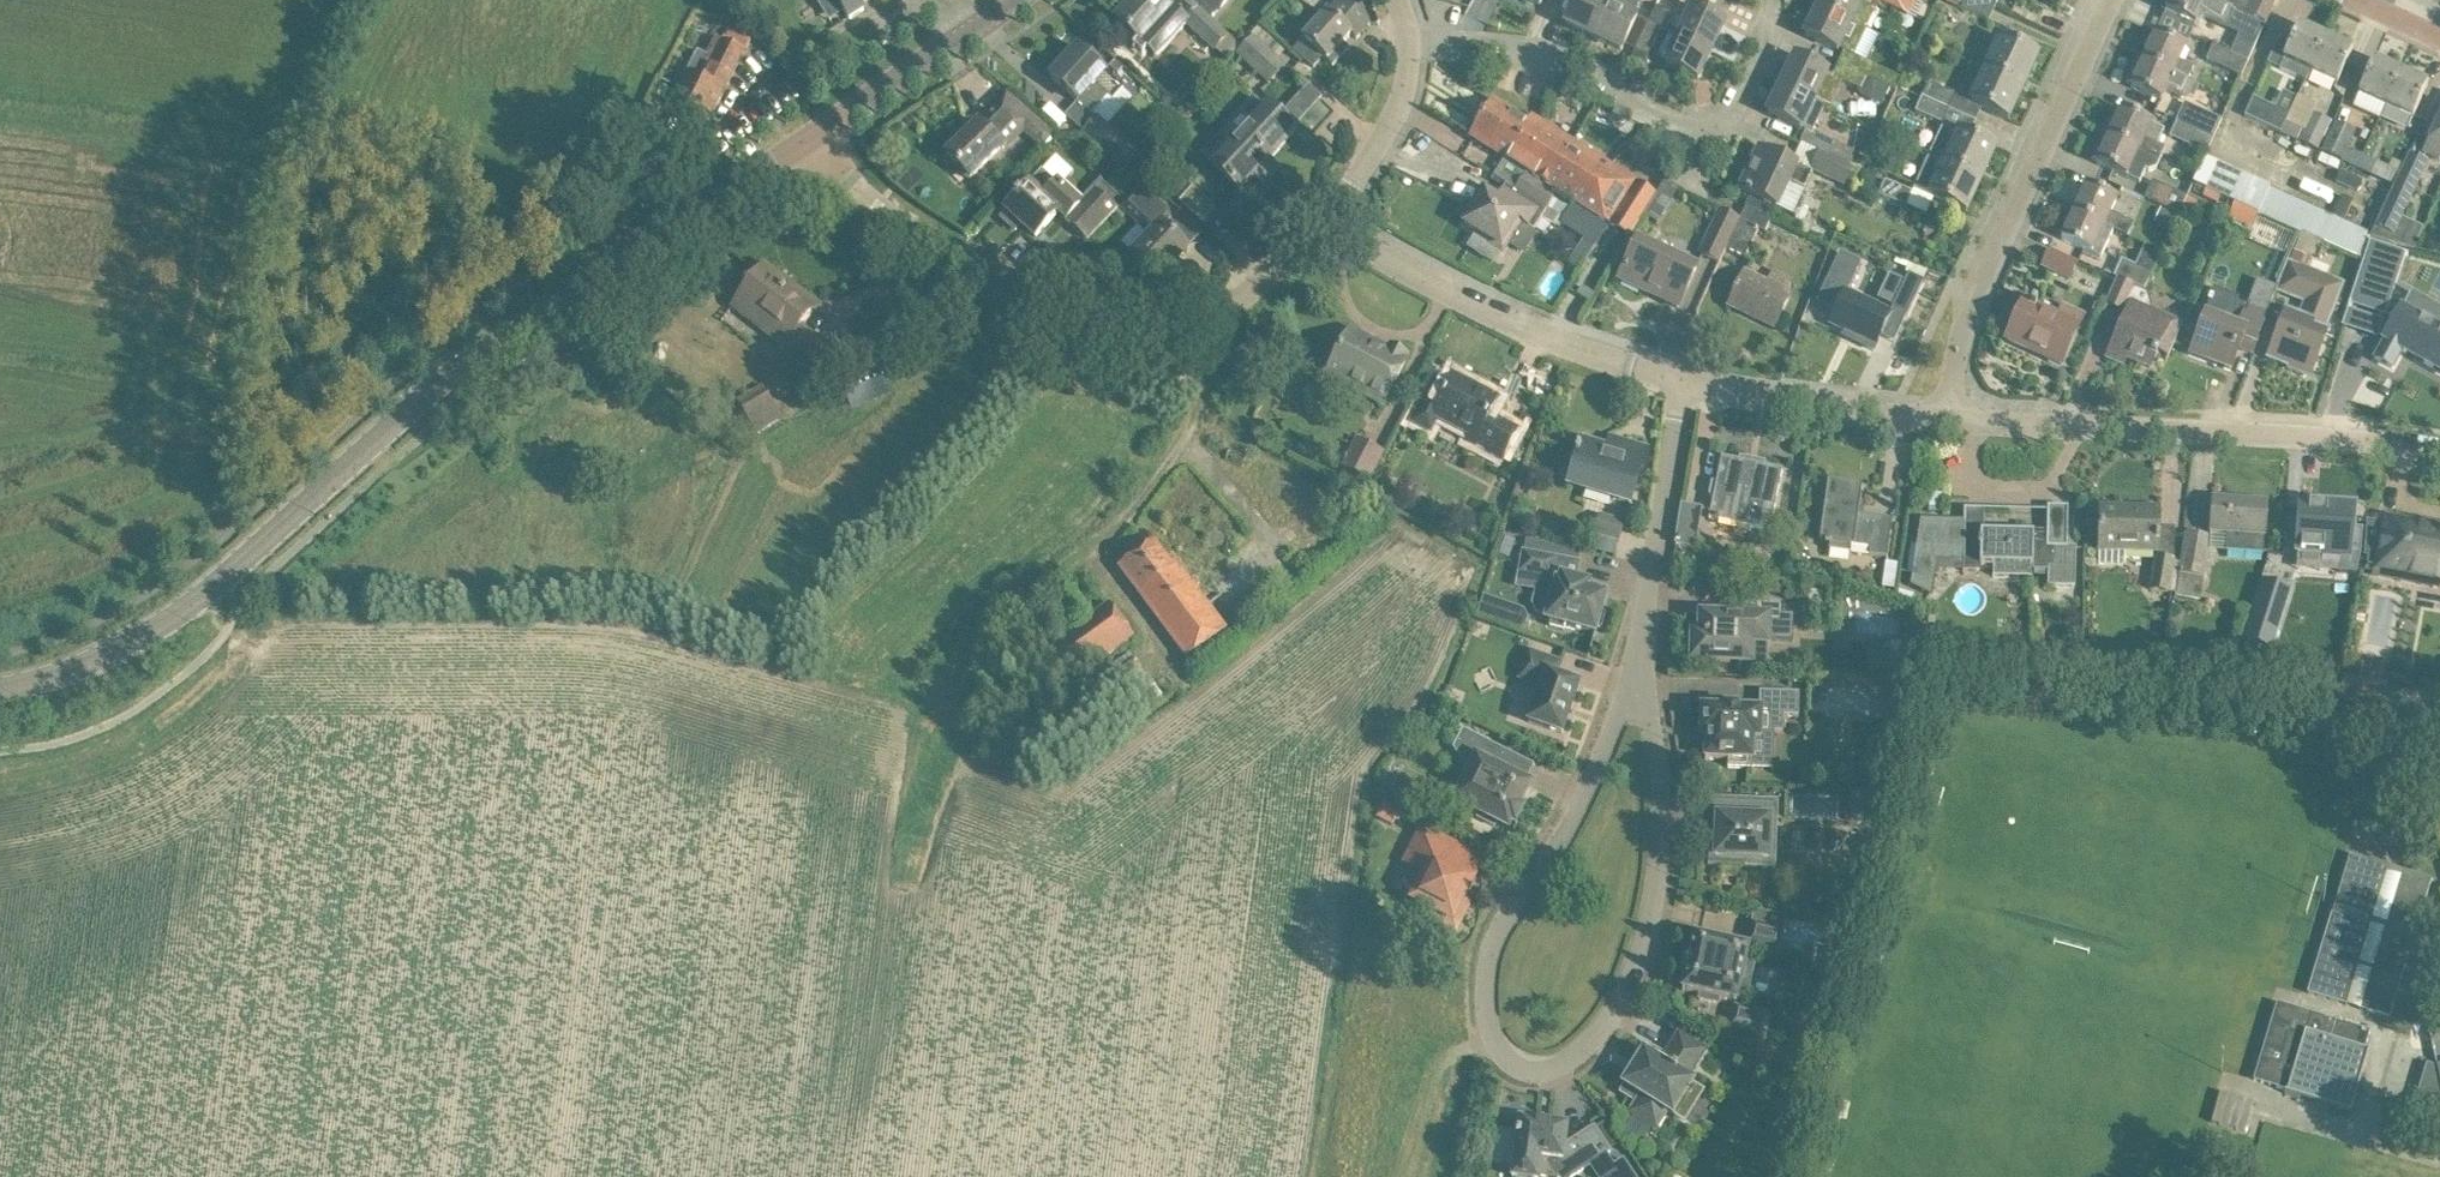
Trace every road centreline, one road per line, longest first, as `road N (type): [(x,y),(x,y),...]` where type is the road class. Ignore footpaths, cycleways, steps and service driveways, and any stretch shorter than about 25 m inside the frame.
road 1 (secondary): [(0,690),(77,668),(160,626),(464,363),(813,133)]
road 2 (residential): [(1333,221),(1222,314),(1157,326),(1087,323),(977,275),(857,187),(813,133)]
road 3 (residential): [(1492,1041),(1499,1055),(1527,1068),(1578,1055),(1603,1032),(1635,967),(1661,863),(1657,746),(1642,662)]
road 4 (track): [(1222,314),(1229,341),(1161,476),(1112,536),(984,642),(957,683),(952,706)]
road 5 (residential): [(1955,412),(2375,438),(2439,450)]
road 6 (residential): [(1409,48),(1532,55),(1678,119),(1702,119),(1728,102),(1776,0)]
road 7 (residential): [(1955,412),(1956,361),(1969,308),(2112,0)]
road 8 (residential): [(1492,1041),(1483,1006),(1486,956),(1557,843),(1642,662)]
road 9 (residential): [(1333,221),(1547,340),(1679,379)]
road 10 (residential): [(1642,662),(1679,379)]
road 11 (residential): [(1679,379),(1872,413),(1955,412)]
road 12 (secondary): [(813,133),(1015,0)]
road 13 (residential): [(1333,221),(1395,121),(1409,48)]
road 14 (residential): [(1411,1176),(1447,1053),(1492,1041)]

